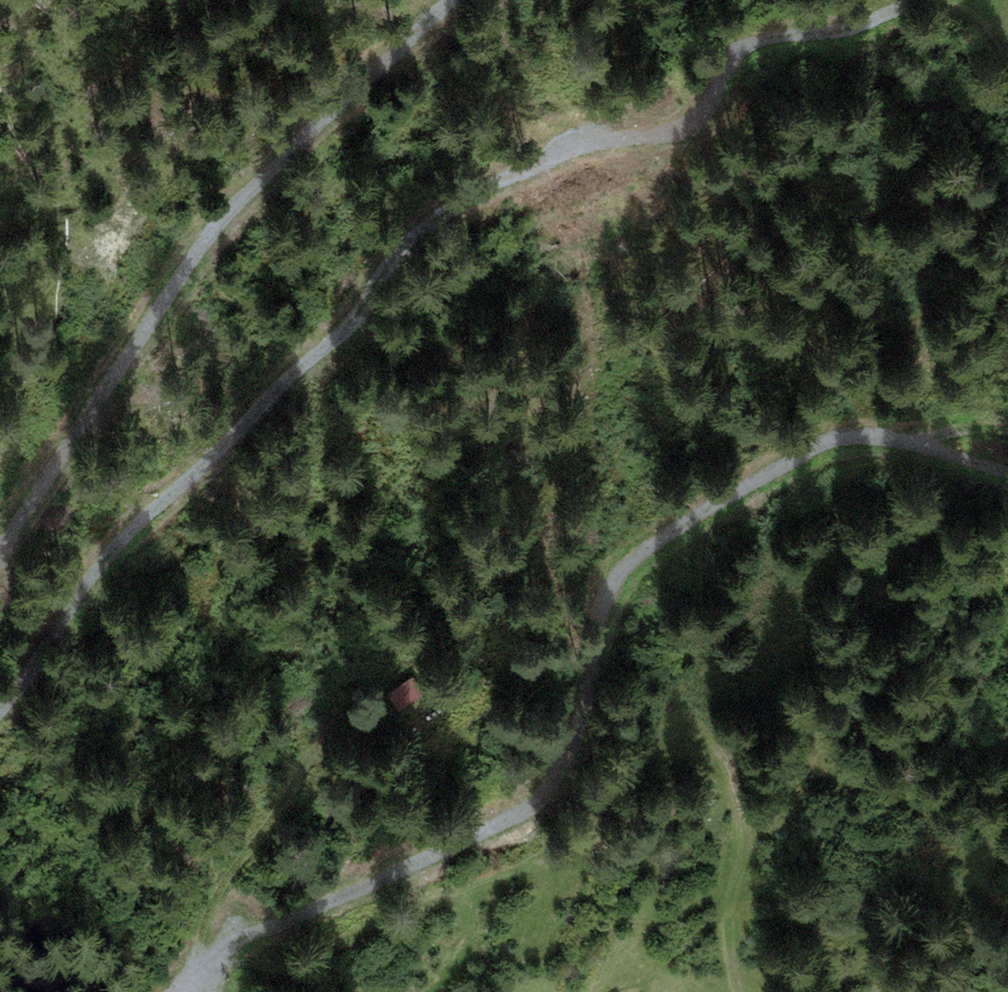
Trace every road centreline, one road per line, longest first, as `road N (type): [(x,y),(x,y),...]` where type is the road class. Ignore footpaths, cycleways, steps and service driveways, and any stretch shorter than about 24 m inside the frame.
road 1 (track): [(0,734),(160,517),(371,330),(447,229),(538,175),(605,154),(704,141),(769,70),(890,29),(952,30),(988,46),(1007,76)]
road 2 (track): [(198,991),(232,961),(546,816),(609,612),(634,578),(797,473),(848,455),(899,453),(1007,491)]
road 3 (track): [(0,581),(83,438),(229,227),(477,0)]
road 4 (track): [(706,779),(653,790),(582,860),(292,991)]

